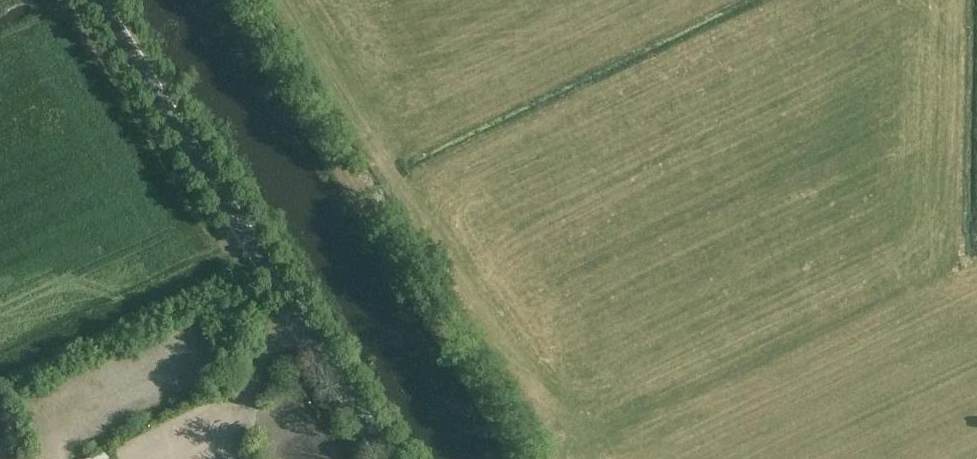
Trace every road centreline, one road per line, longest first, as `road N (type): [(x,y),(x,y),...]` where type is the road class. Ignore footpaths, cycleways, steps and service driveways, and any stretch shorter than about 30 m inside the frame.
road 1 (unclassified): [(390,458),(98,0)]

